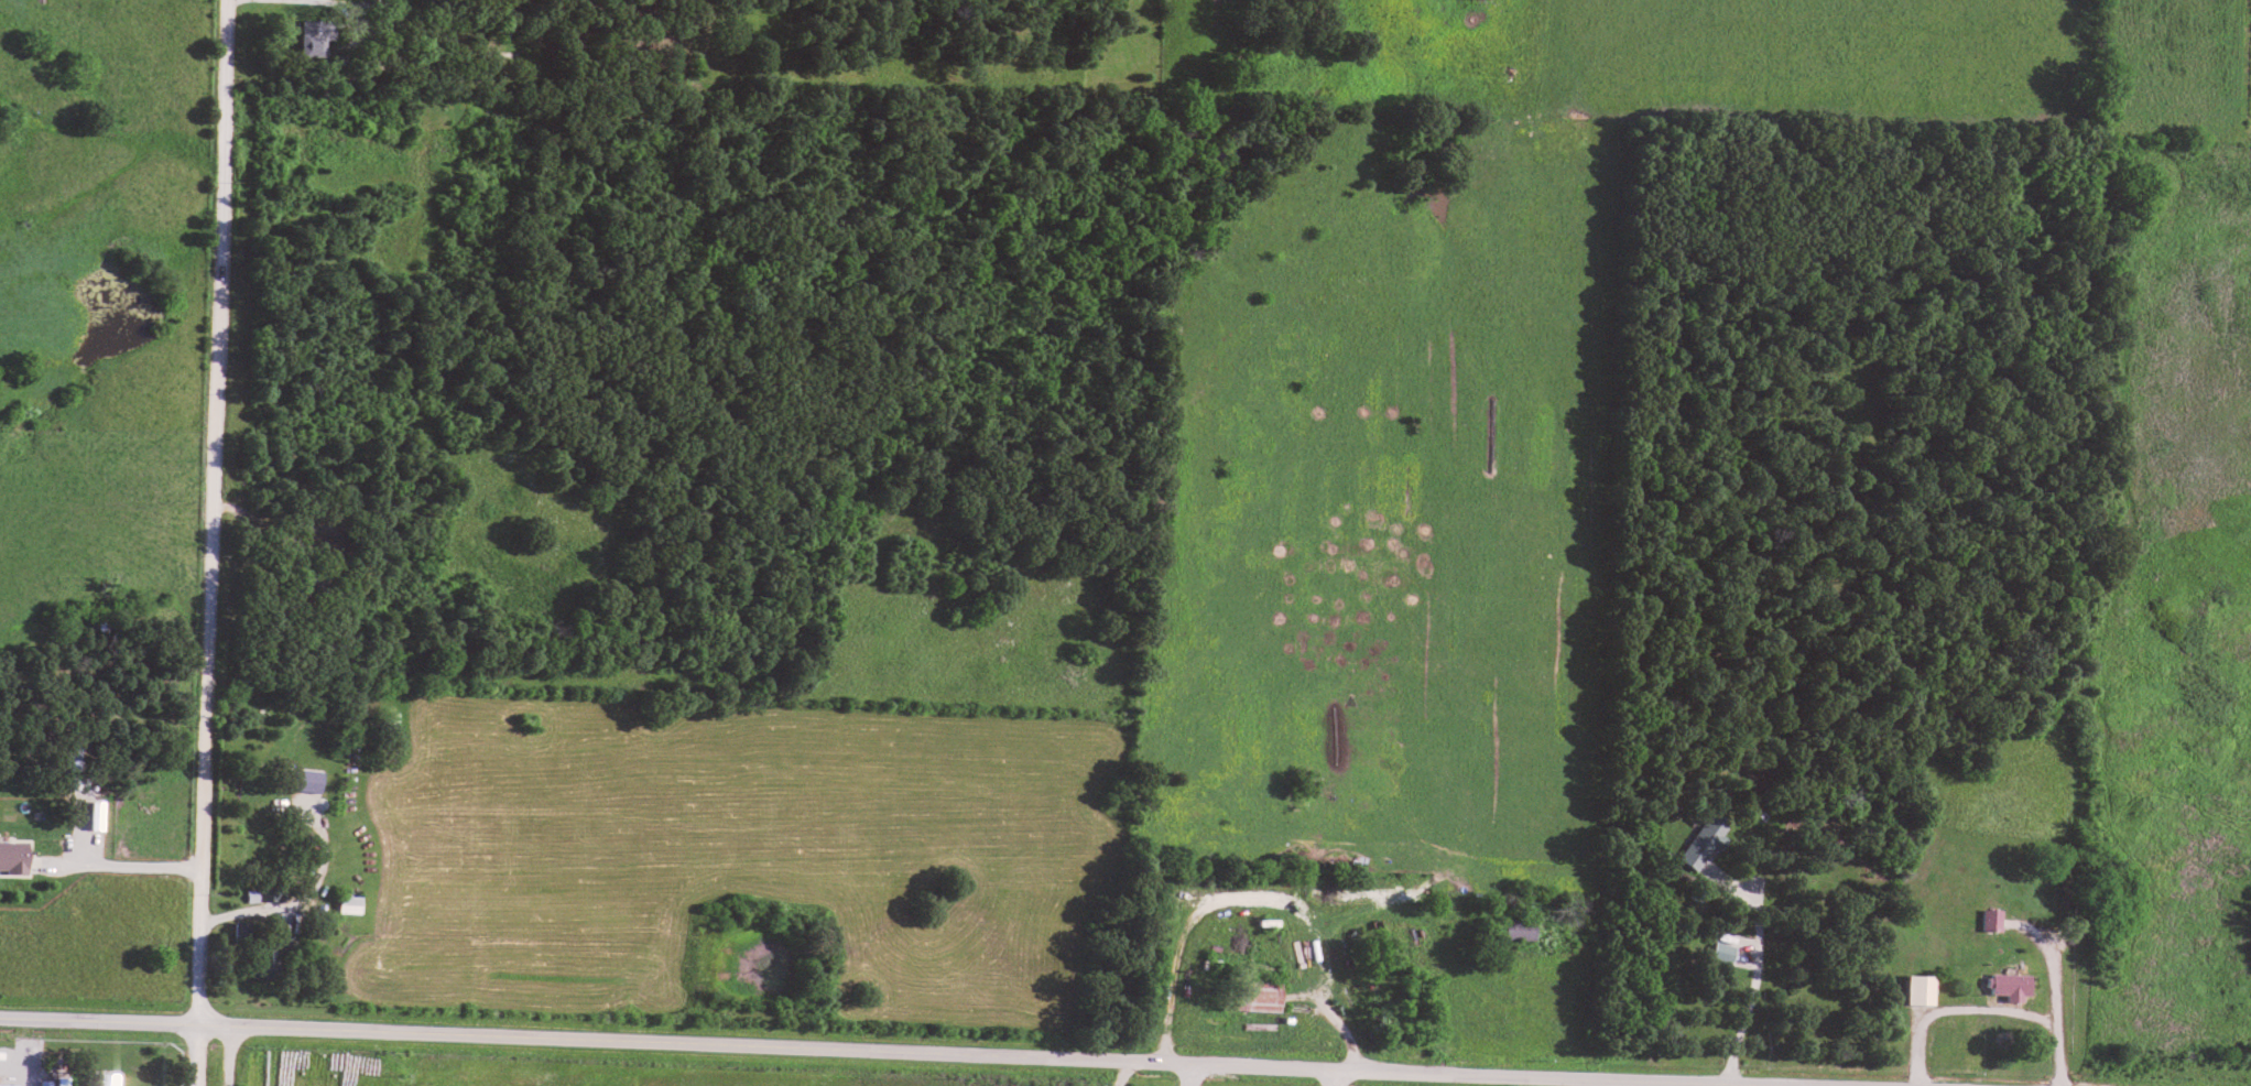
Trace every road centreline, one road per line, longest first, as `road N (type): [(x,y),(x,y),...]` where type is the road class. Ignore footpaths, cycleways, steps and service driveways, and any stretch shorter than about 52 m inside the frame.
road 1 (secondary): [(1838,1085),(0,1015)]
road 2 (residential): [(194,1085),(225,0)]

